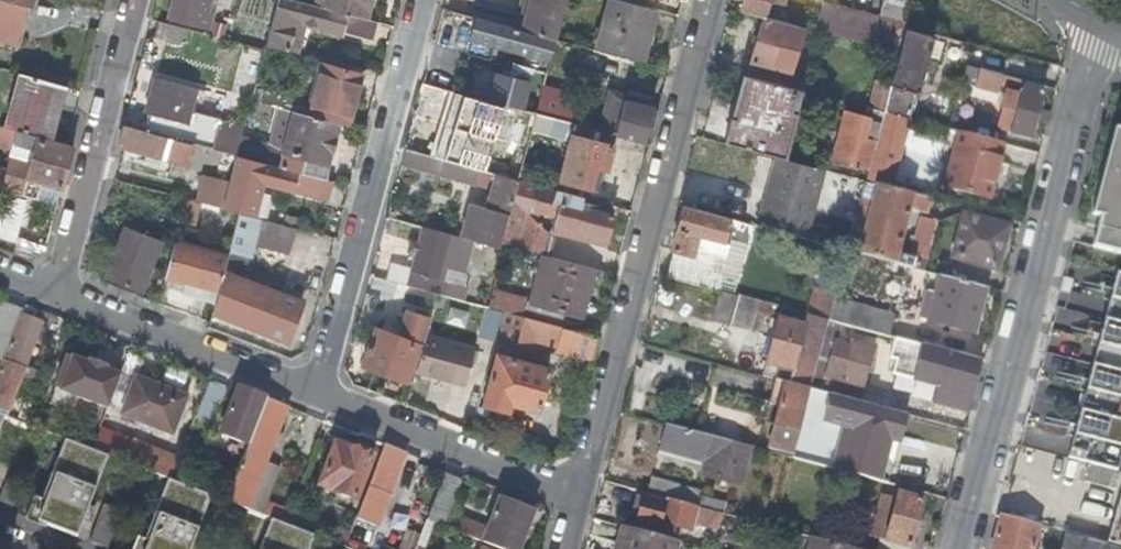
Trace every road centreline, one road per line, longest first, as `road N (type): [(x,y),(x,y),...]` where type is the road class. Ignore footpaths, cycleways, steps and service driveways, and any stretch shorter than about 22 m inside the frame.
road 1 (residential): [(960,548),(1109,25)]
road 2 (residential): [(716,0),(581,496)]
road 3 (residential): [(321,391),(425,0)]
road 4 (residential): [(50,292),(132,0)]
road 5 (residential): [(321,391),(50,292)]
road 6 (residential): [(581,496),(321,391)]

